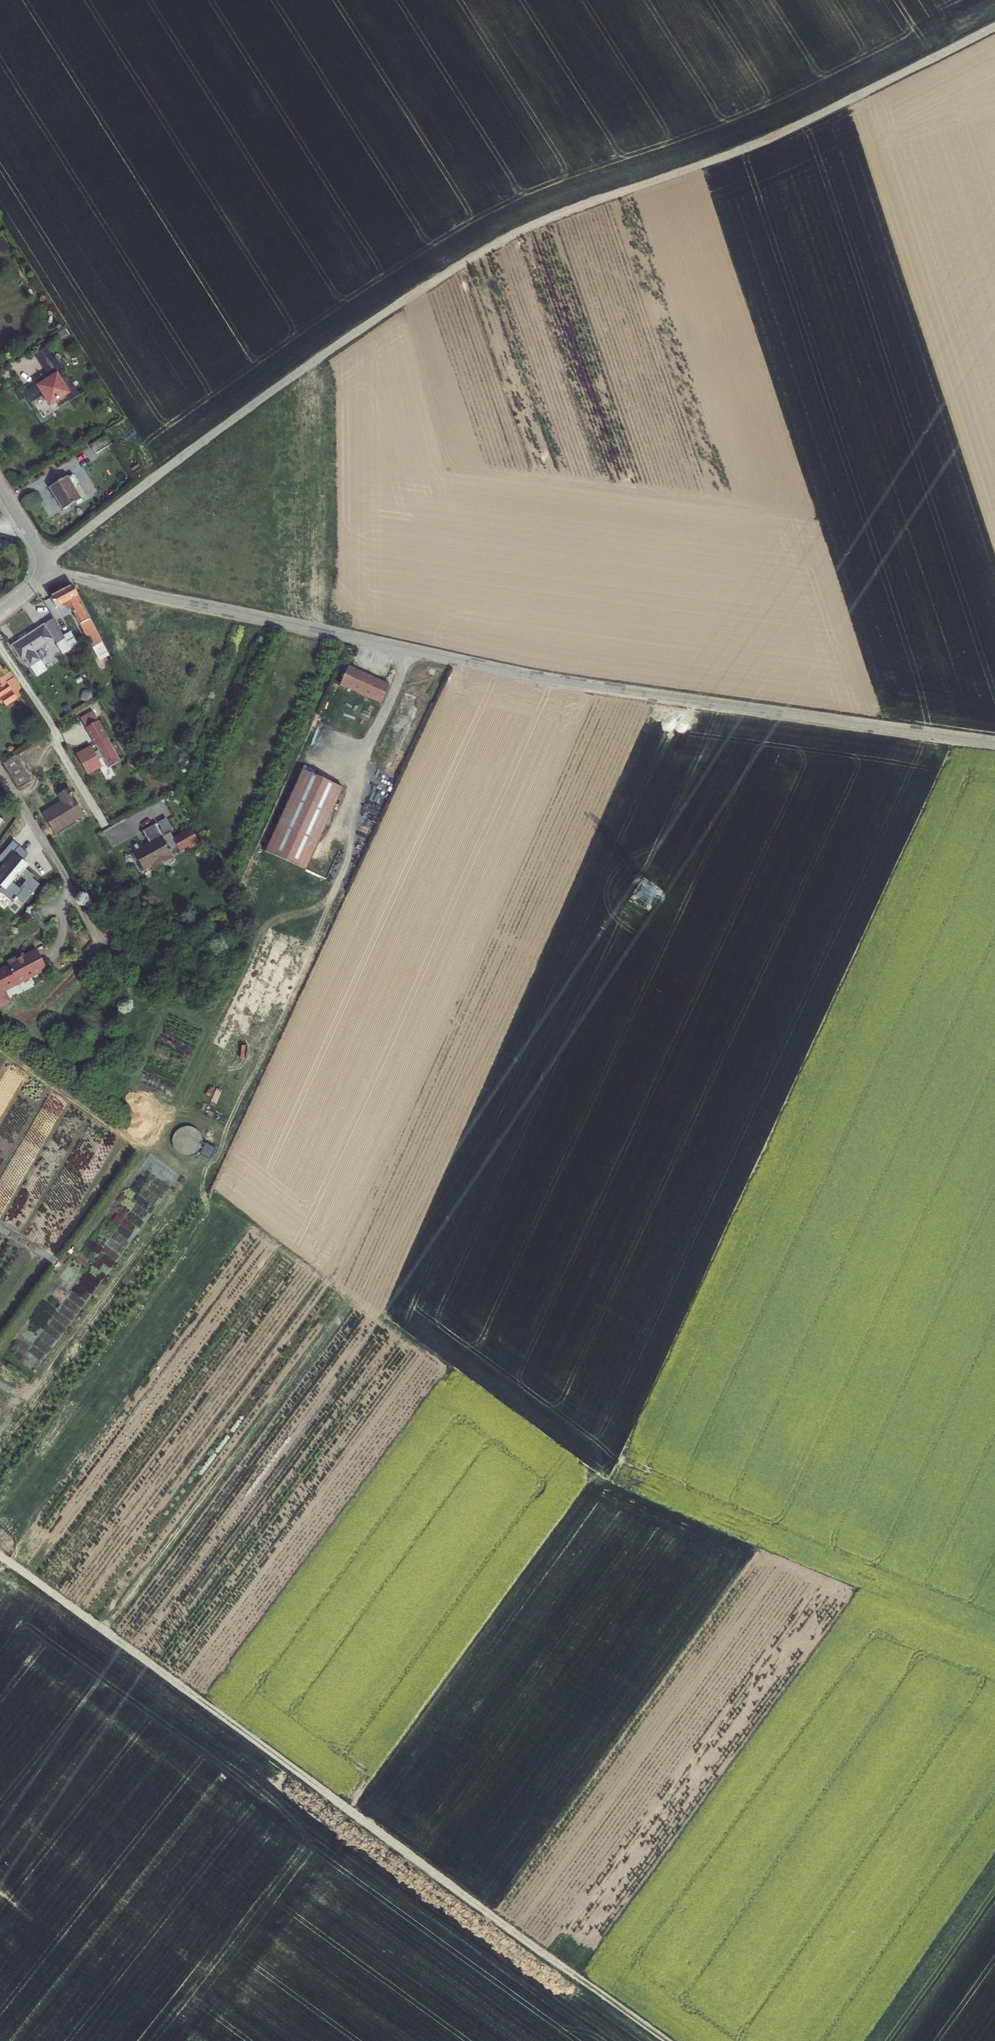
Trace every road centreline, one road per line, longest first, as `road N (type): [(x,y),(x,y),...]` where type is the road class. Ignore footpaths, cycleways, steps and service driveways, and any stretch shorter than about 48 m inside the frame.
road 1 (track): [(44,561),(334,345),(499,237),(789,124),(994,21)]
road 2 (unclassified): [(44,572),(507,672),(994,744)]
road 3 (track): [(670,2040),(0,1560)]

